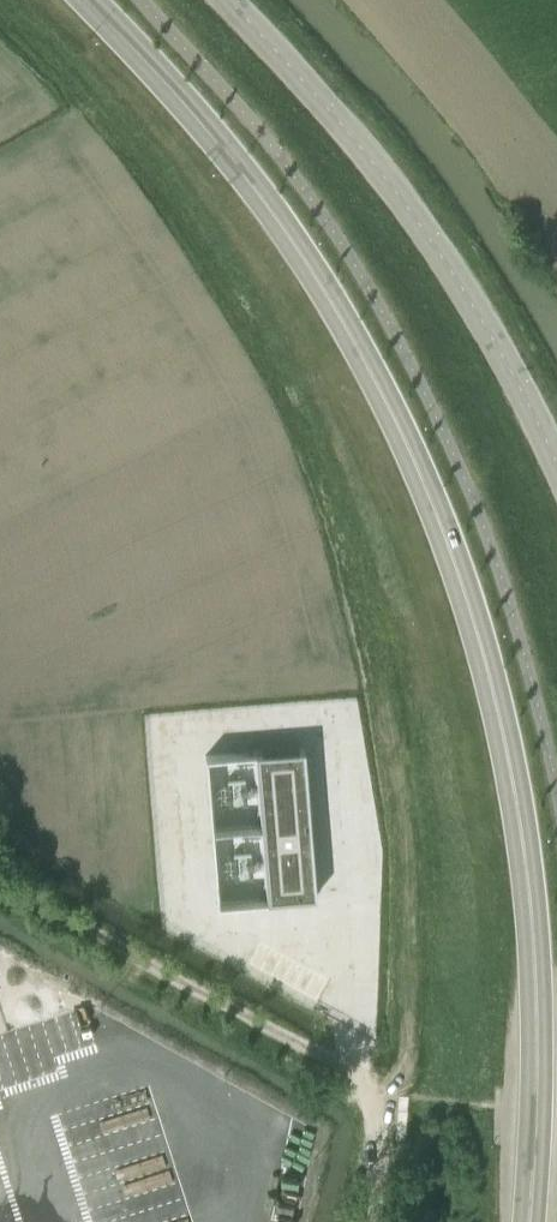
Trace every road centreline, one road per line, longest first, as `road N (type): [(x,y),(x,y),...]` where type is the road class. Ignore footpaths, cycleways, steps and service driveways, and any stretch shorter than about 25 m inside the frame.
road 1 (tertiary): [(532,1221),(542,1030),(535,888),(481,622),(403,436),(274,215),(86,0)]
road 2 (unclassified): [(556,461),(482,323),(362,152),(227,0)]
road 3 (unclassified): [(372,1221),(383,1149),(361,1079),(0,876)]

